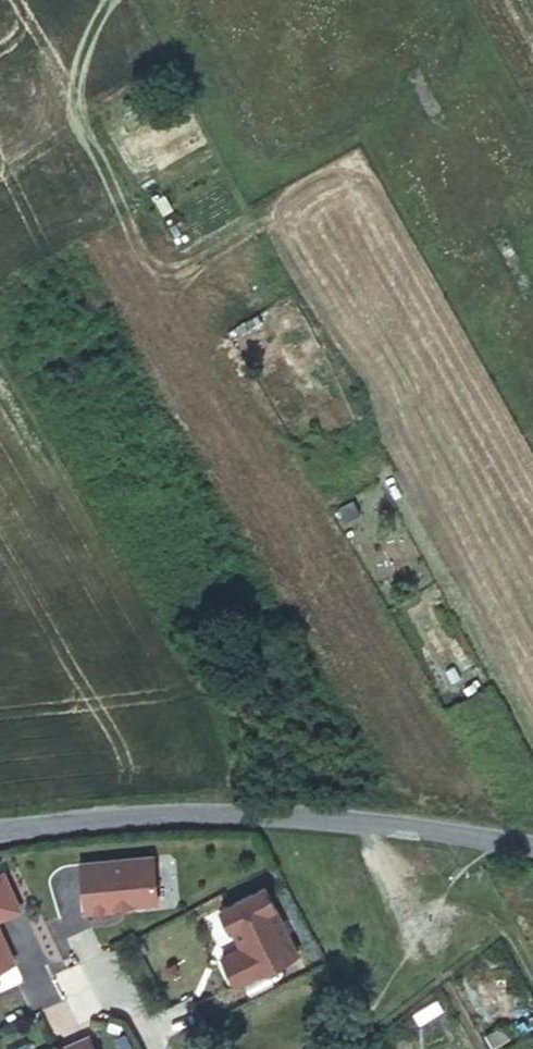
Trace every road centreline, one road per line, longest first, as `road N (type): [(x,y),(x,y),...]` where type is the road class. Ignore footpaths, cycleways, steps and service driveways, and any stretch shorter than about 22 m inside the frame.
road 1 (residential): [(532,847),(291,815),(152,815),(0,831)]

